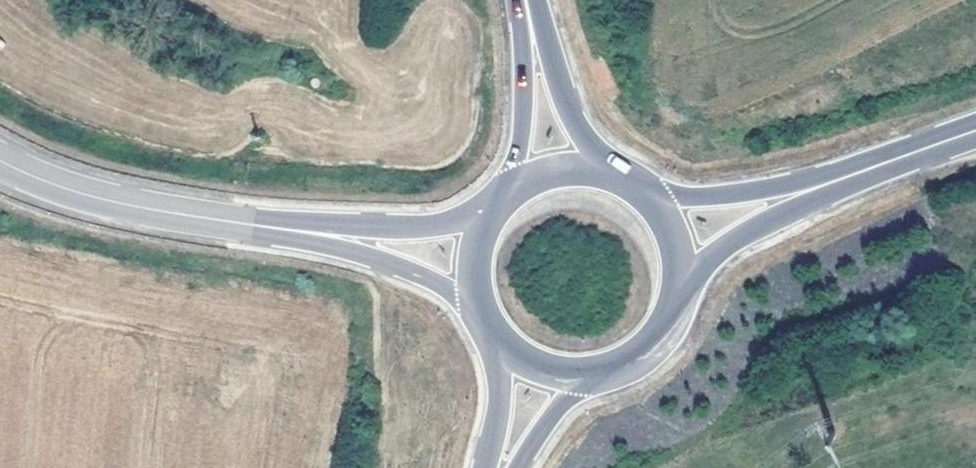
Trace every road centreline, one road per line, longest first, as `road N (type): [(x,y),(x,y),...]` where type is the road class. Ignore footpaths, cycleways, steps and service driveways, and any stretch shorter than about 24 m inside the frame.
road 1 (tertiary): [(0,164),(78,197),(276,236)]
road 2 (tertiary): [(276,236),(426,265),(473,311)]
road 3 (tertiary): [(485,218),(431,237),(276,236)]
road 4 (primary): [(828,190),(732,213),(645,198)]
road 5 (primary): [(522,15),(523,130),(506,194)]
road 6 (primary): [(599,173),(568,127),(522,15)]
road 7 (primary): [(679,279),(739,229),(828,190)]
road 8 (primary): [(577,382),(633,363),(656,342),(679,279)]
road 9 (primary): [(975,136),(828,190)]
road 10 (secondary): [(496,348),(499,398),(484,467)]

